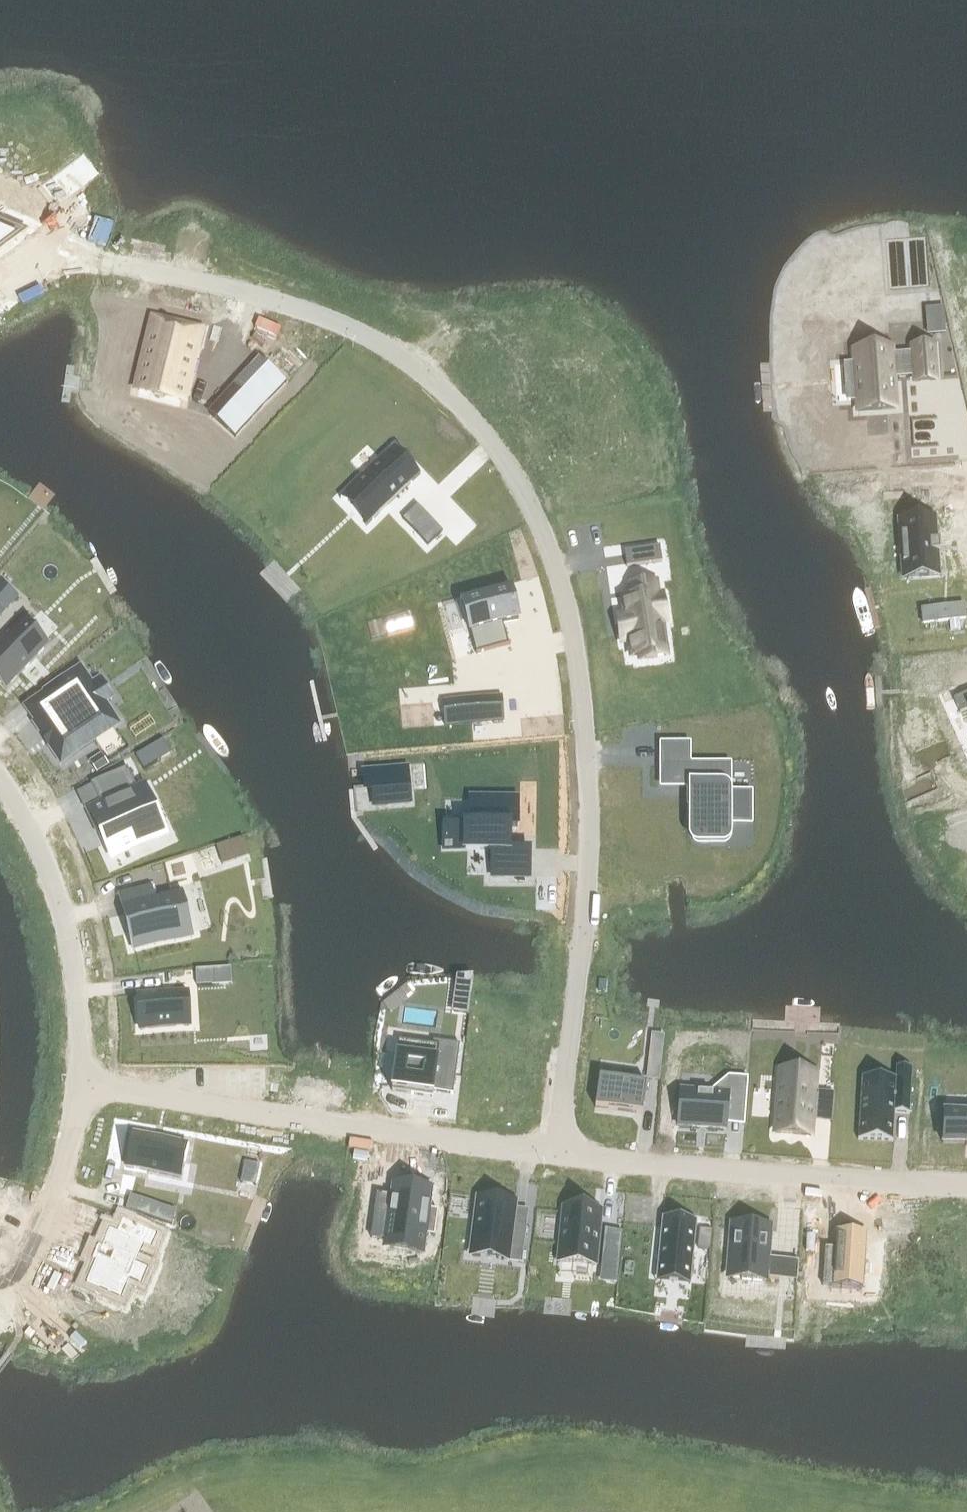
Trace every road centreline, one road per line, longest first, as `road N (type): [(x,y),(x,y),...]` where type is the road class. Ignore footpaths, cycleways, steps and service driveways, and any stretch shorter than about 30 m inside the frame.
road 1 (residential): [(558,1153),(588,818),(574,645),(556,561),(527,497),(487,435),(403,357),(332,321),(235,289),(122,265)]
road 2 (tertiary): [(558,1153),(78,1081)]
road 3 (tertiary): [(966,1184),(558,1153)]
road 4 (tertiary): [(0,779),(61,907),(76,986),(78,1081)]
road 5 (residential): [(78,1081),(56,1193),(8,1301),(0,1296)]

